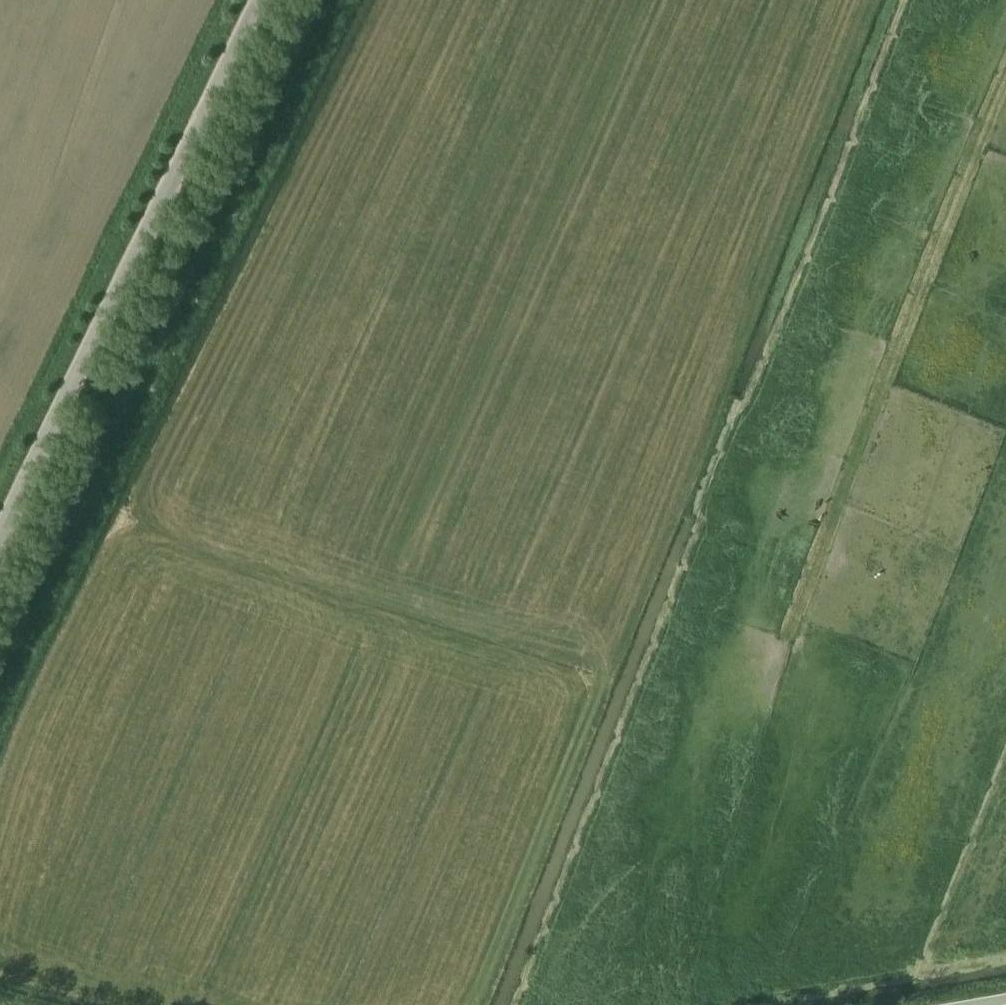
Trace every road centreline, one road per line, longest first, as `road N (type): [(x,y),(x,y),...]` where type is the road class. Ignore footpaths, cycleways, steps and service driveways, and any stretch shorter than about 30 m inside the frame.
road 1 (unclassified): [(0,537),(260,0)]

